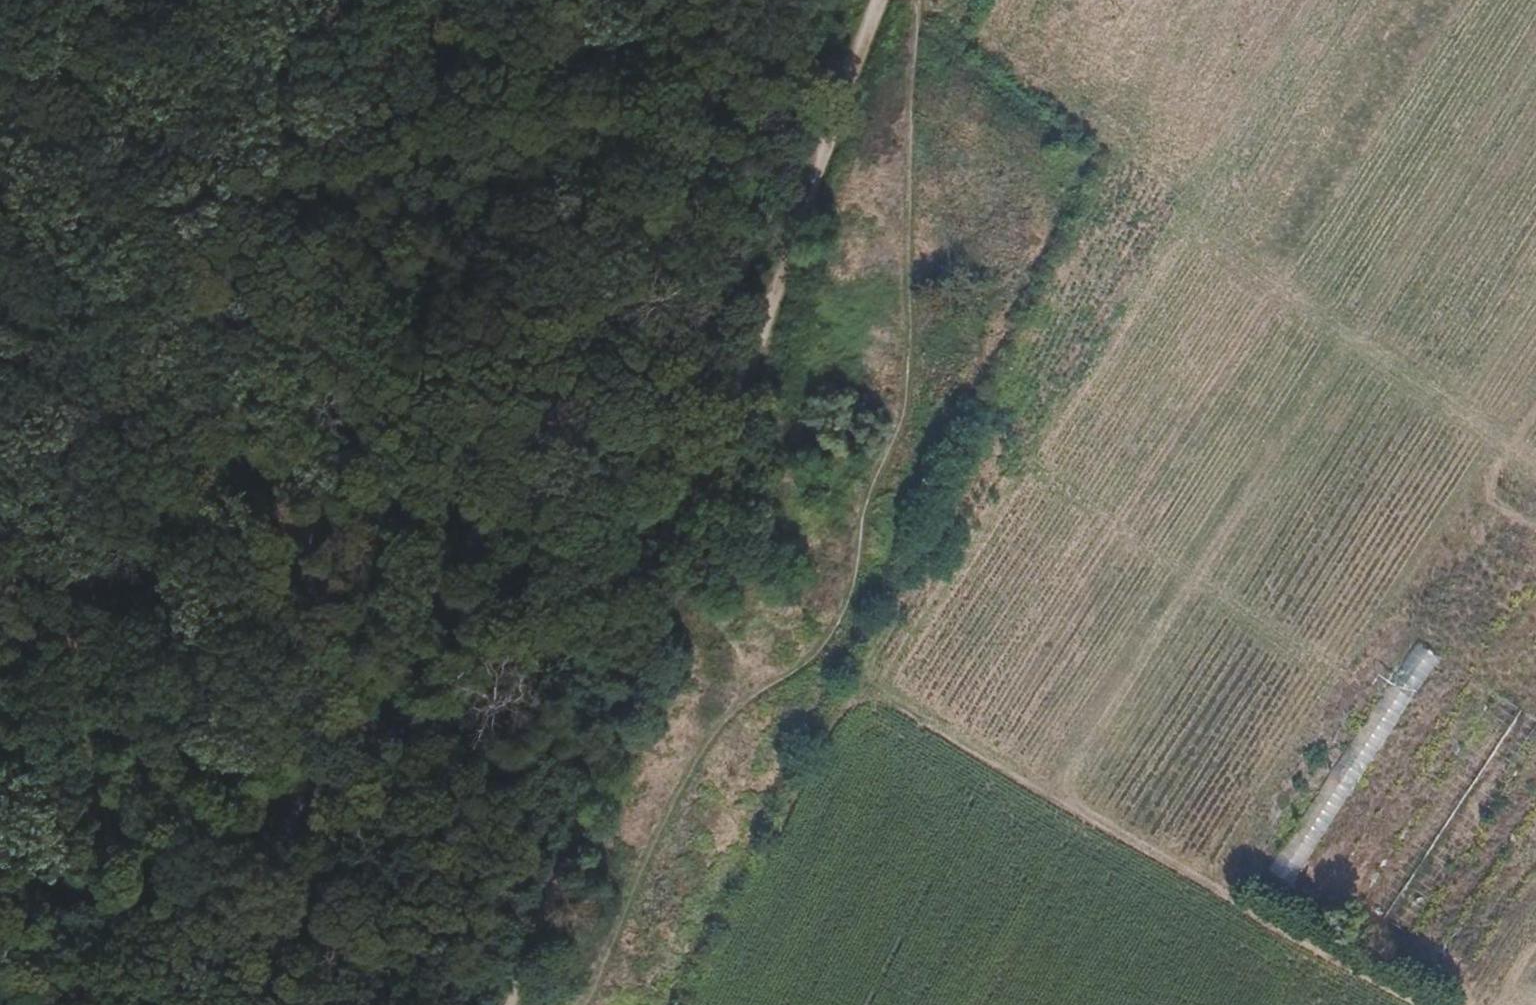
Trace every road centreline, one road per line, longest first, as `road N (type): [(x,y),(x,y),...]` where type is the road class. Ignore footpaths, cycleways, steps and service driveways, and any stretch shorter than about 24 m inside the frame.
road 1 (track): [(1462,1004),(1535,882)]

